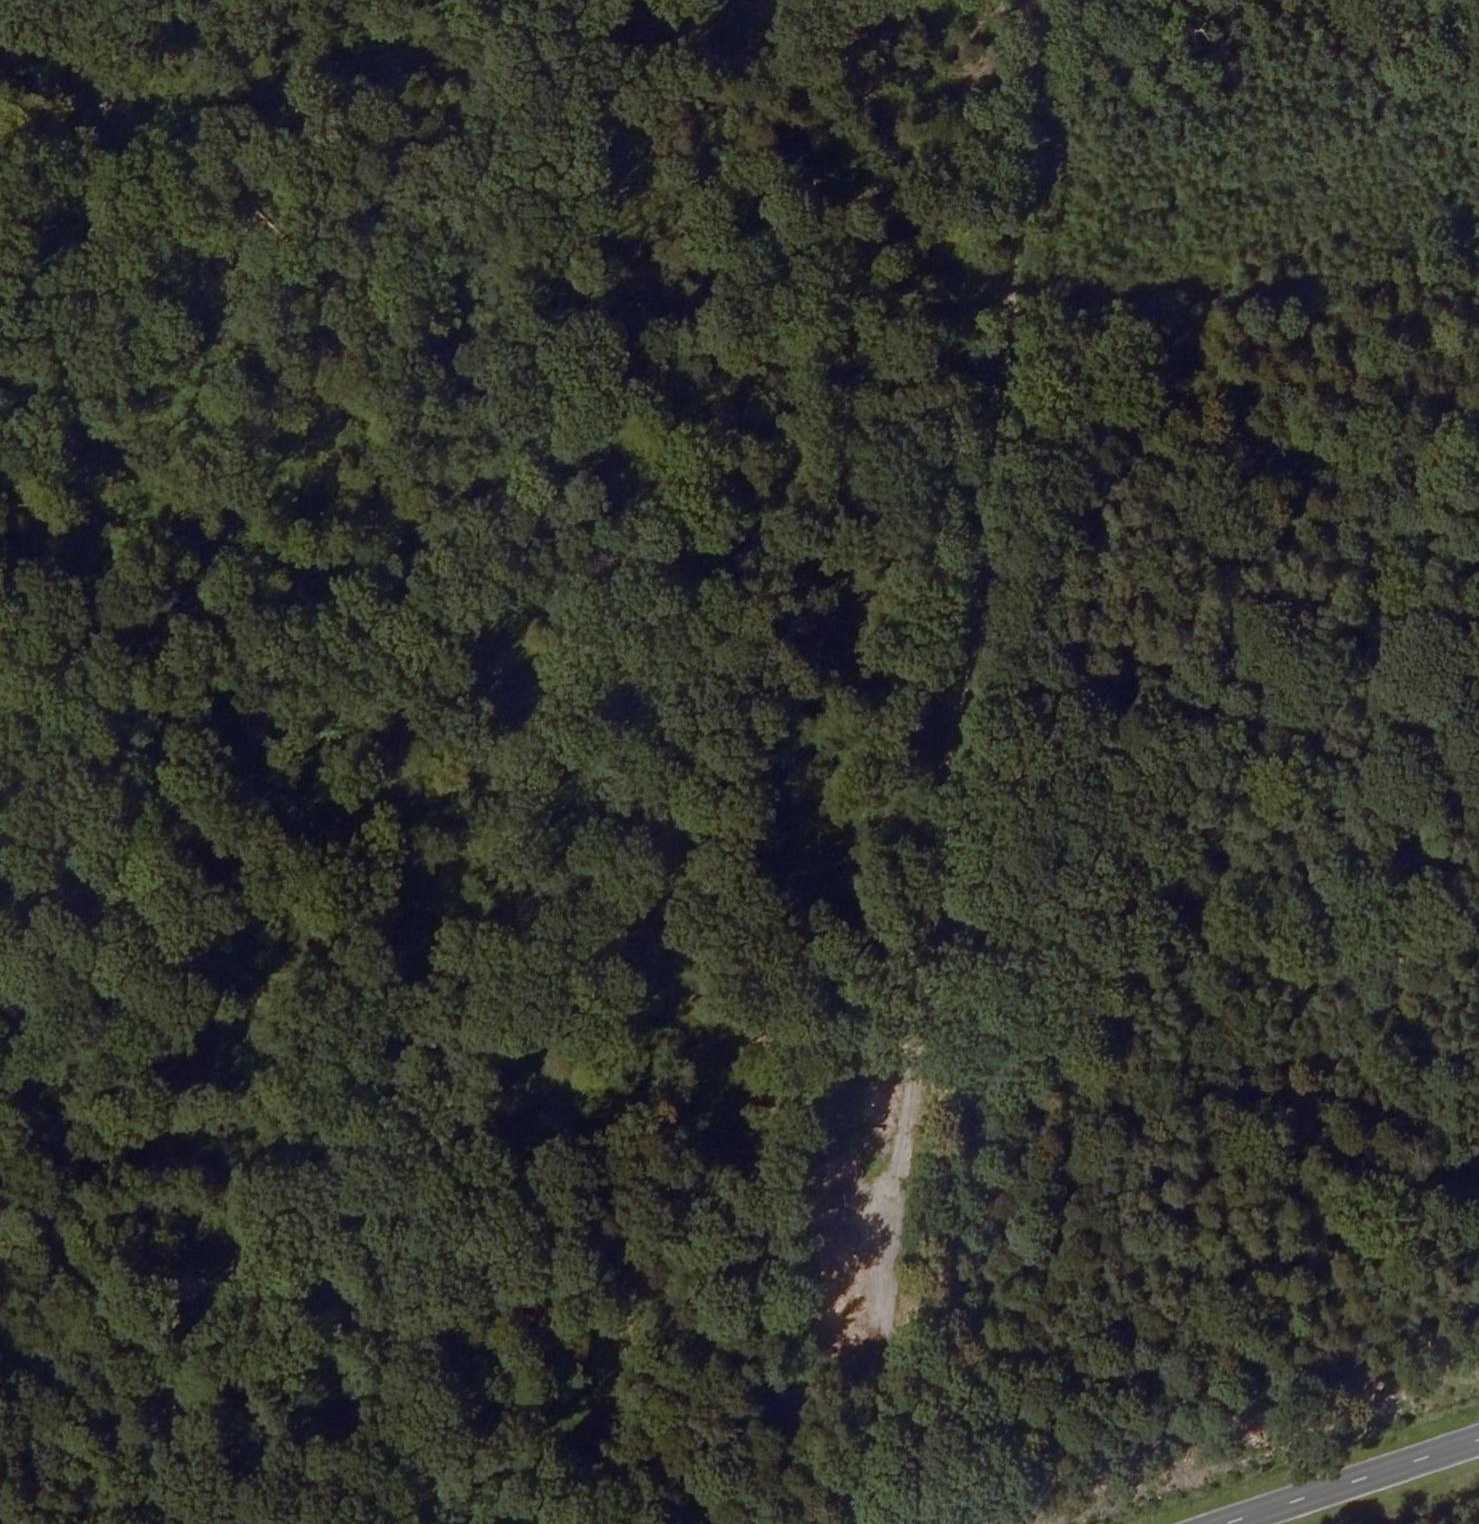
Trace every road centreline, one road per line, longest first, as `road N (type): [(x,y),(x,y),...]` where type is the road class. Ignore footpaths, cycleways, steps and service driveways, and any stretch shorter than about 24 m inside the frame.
road 1 (track): [(897,1523),(1073,0)]
road 2 (primary): [(1478,1444),(1240,1523)]

